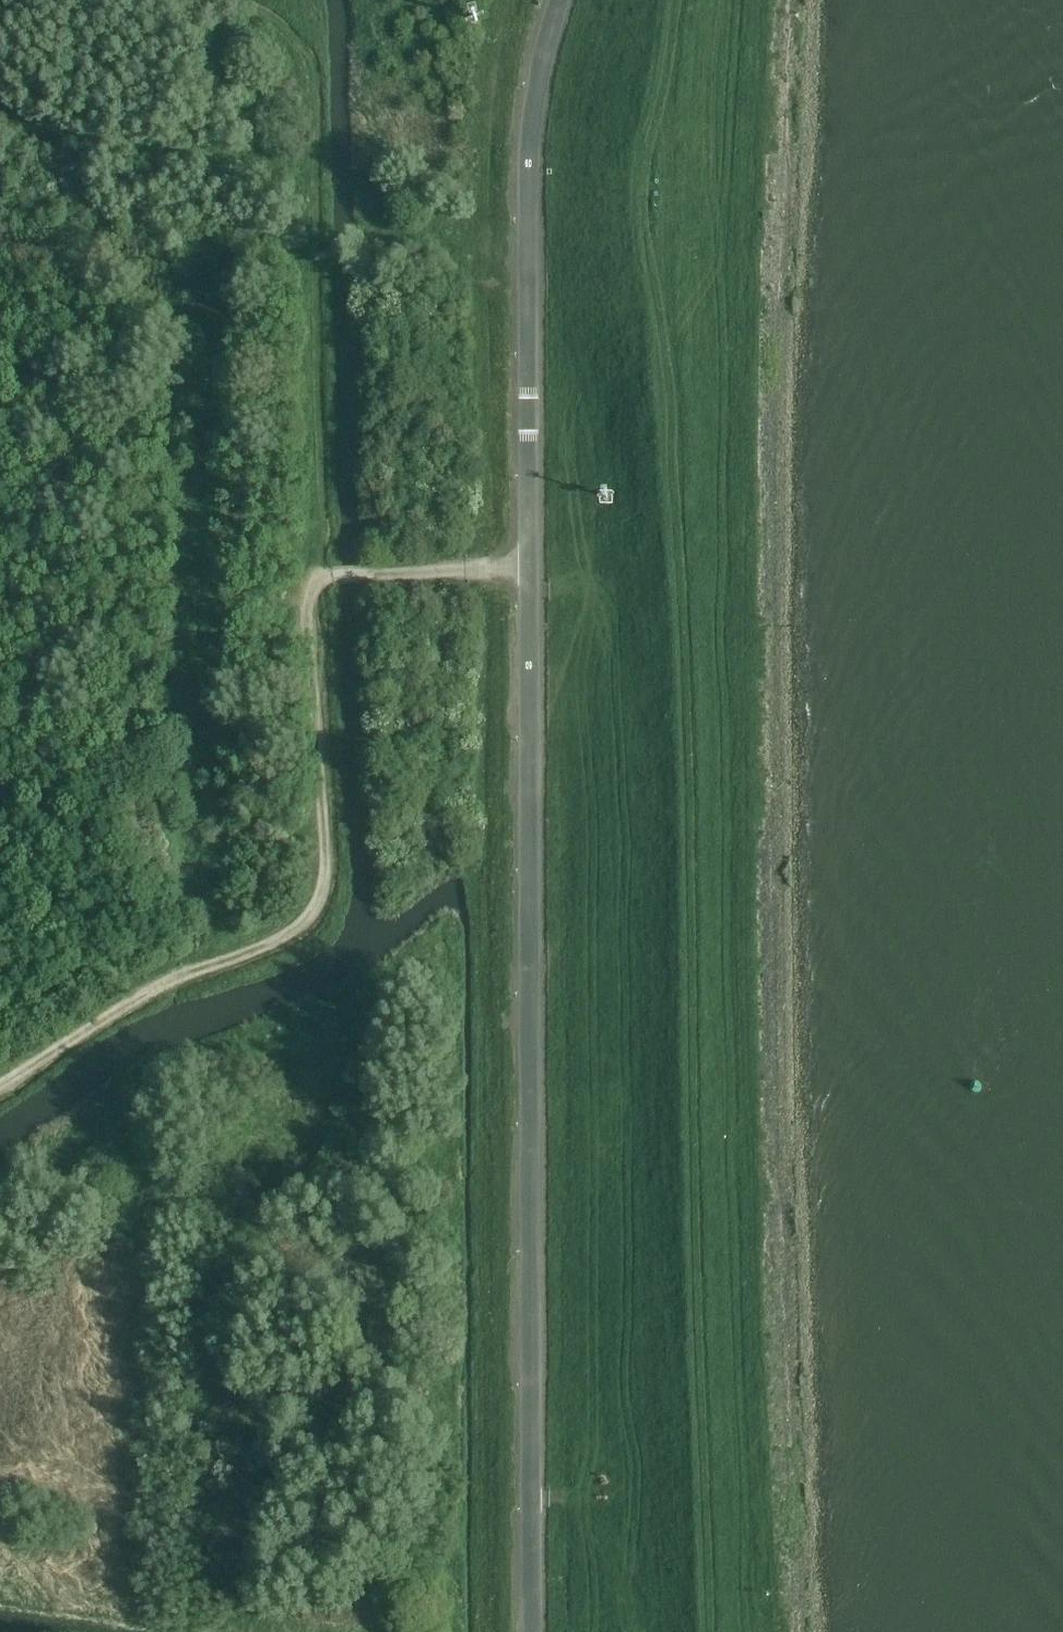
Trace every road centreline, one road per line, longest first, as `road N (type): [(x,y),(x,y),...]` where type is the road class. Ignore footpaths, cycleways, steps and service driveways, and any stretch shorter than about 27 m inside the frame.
road 1 (unclassified): [(531,1631),(527,123),(553,0)]
road 2 (track): [(0,202),(316,253),(327,580),(309,588),(324,891),(307,920),(262,948),(152,989),(0,1090)]
road 3 (track): [(327,580),(529,570)]

